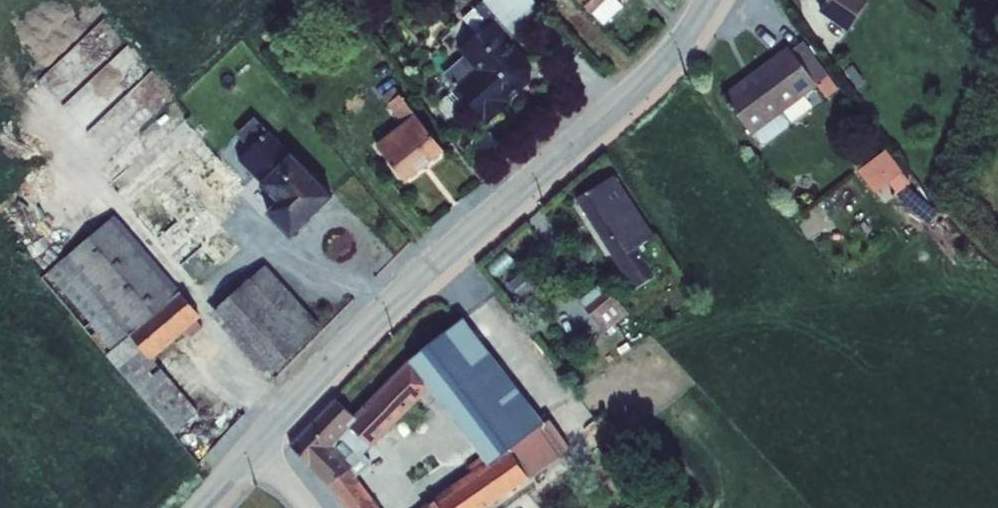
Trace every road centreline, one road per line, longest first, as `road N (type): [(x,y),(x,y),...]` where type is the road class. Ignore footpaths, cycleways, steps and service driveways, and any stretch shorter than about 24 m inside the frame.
road 1 (unclassified): [(717,0),(263,442),(207,507)]

